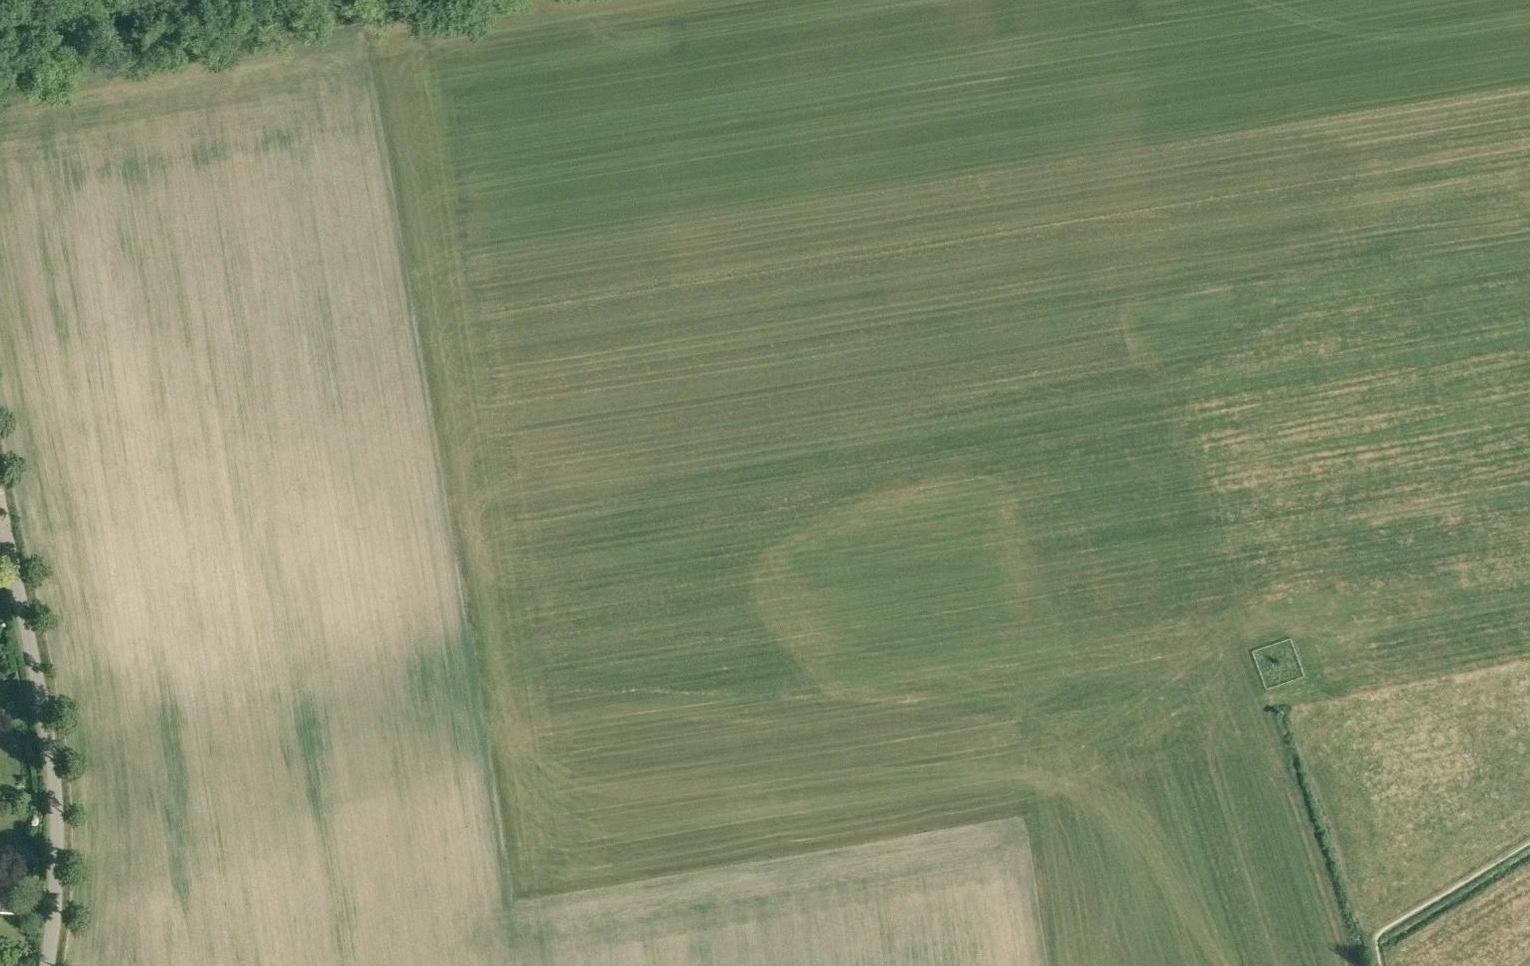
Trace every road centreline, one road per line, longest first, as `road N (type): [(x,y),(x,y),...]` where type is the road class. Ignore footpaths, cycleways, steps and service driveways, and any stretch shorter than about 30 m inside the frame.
road 1 (residential): [(48,965),(57,856),(53,788),(2,550)]
road 2 (secondary): [(0,24),(140,0)]

